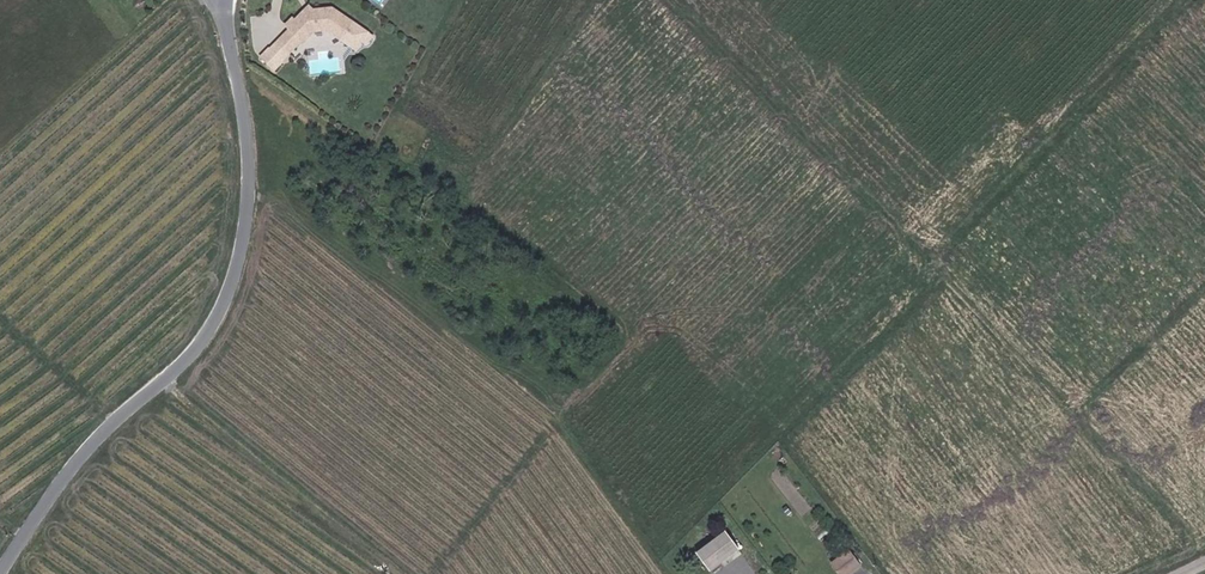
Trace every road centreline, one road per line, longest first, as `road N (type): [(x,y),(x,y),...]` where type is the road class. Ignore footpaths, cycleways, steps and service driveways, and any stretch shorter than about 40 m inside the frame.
road 1 (unclassified): [(0,572),(70,469),(190,356),(221,306),(237,265),(248,181),(226,0)]

